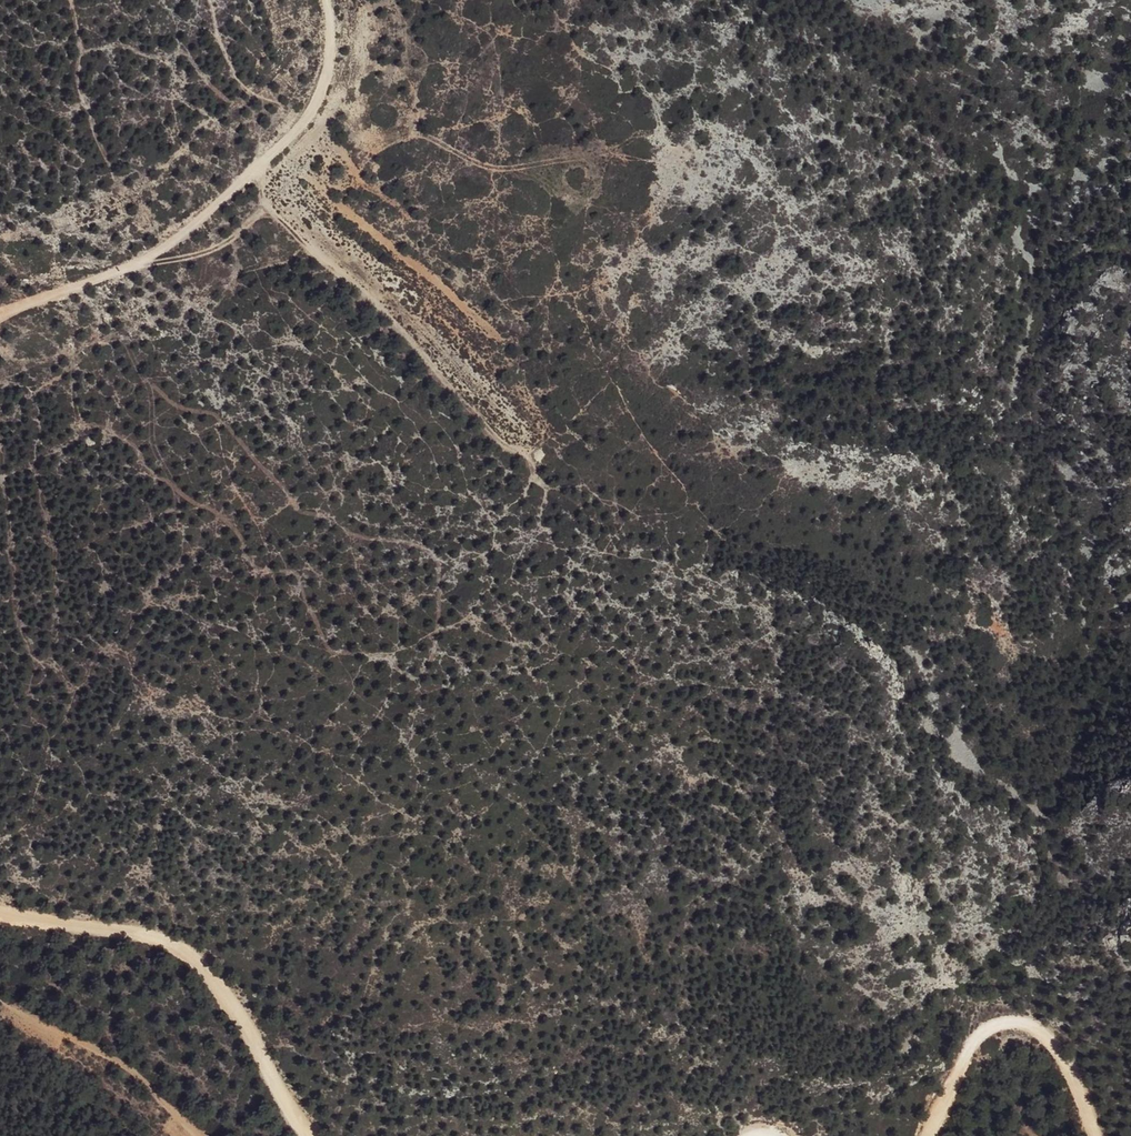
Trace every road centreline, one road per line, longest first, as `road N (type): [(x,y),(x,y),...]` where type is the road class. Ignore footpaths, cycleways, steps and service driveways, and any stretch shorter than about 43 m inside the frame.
road 1 (track): [(0,323),(80,304),(175,248),(312,113),(334,61),(326,0)]
road 2 (track): [(0,916),(125,926),(203,965),(312,1135)]
road 3 (track): [(927,1135),(971,1051),(1000,1024),(1035,1027),(1056,1053),(1095,1135)]

